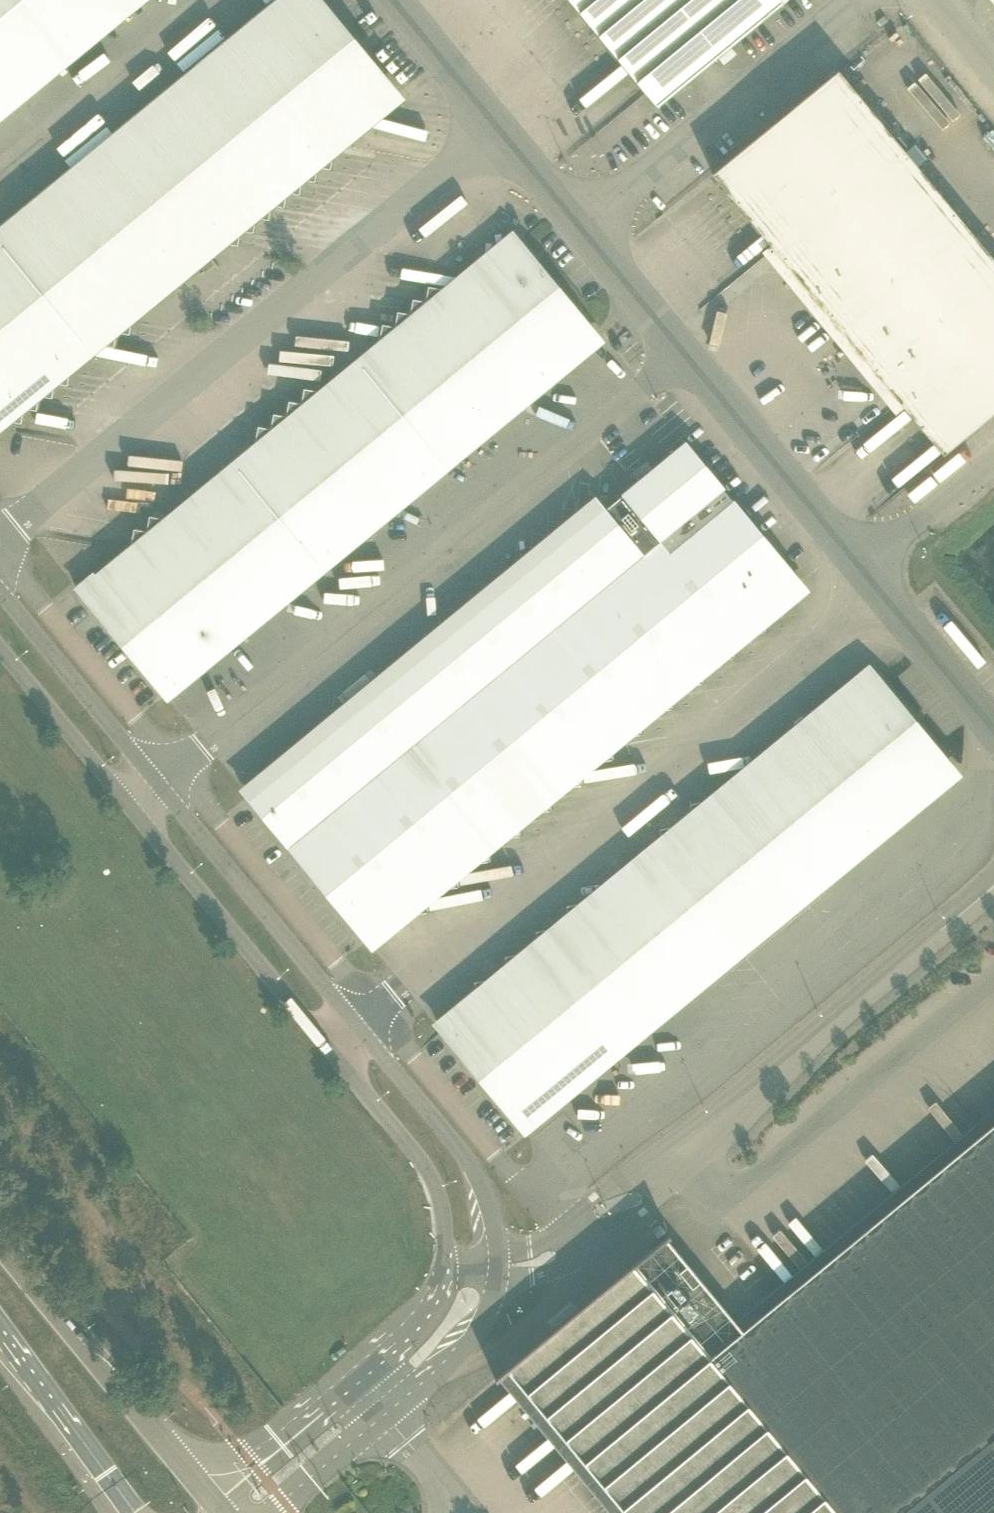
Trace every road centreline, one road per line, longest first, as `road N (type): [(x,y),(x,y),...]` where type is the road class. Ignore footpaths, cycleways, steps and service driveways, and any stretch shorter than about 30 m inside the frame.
road 1 (unclassified): [(355,1025),(881,593)]
road 2 (unclassified): [(685,355),(157,783)]
road 3 (unclassified): [(497,127),(0,539)]
road 4 (unclassified): [(498,1263),(530,1261),(581,1224),(993,884)]
road 5 (unclassified): [(580,226),(857,0)]
road 6 (tertiary): [(267,1512),(464,1347),(489,1306),(498,1263)]
road 7 (secondary): [(217,1508),(0,1238)]
road 8 (tertiary): [(444,1265),(433,1309),(410,1347),(217,1508)]
road 9 (tertiary): [(355,1025),(157,783)]
road 10 (tertiary): [(128,807),(328,1047)]
road 11 (tertiary): [(498,1263),(497,1232),(469,1160),(355,1025)]
road 12 (unclassified): [(685,355),(862,569)]
road 13 (unclassified): [(212,0),(0,174)]
road 14 (tertiary): [(328,1047),(428,1171),(442,1214),(444,1265)]
road 15 (tertiary): [(157,783),(0,592)]
road 16 (secondary): [(0,1335),(129,1512)]
road 17 (tertiary): [(0,650),(128,807)]
road 18 (unclassified): [(881,593),(993,729)]
road 19 (unclassified): [(862,569),(993,460)]
road 20 (unclassified): [(580,226),(685,355)]
road 21 (unclassified): [(392,0),(497,127)]
road 22 (unclassified): [(497,127),(580,226)]

